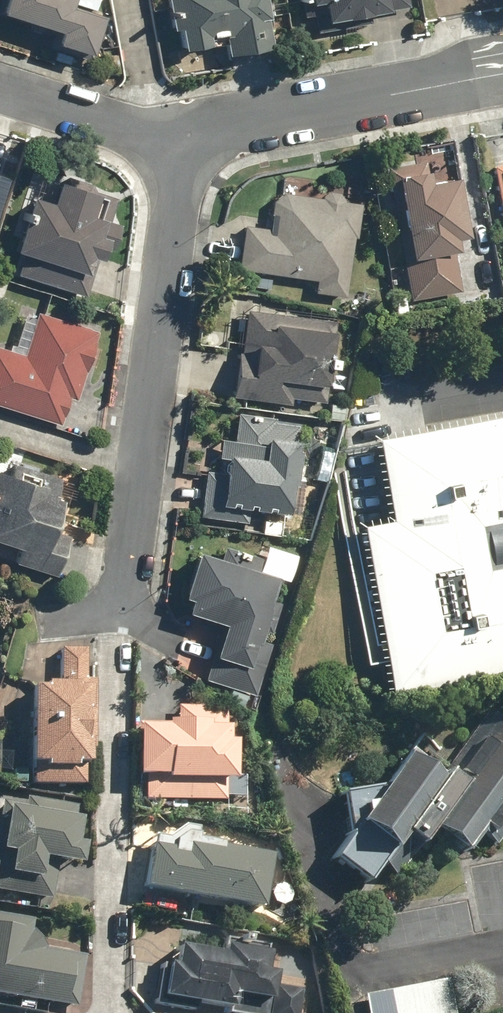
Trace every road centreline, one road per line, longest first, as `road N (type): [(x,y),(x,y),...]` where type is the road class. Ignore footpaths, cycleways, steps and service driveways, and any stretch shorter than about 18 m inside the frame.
road 1 (residential): [(183,134),(124,612)]
road 2 (residential): [(183,134),(502,72)]
road 3 (residential): [(0,91),(142,132),(183,134)]

